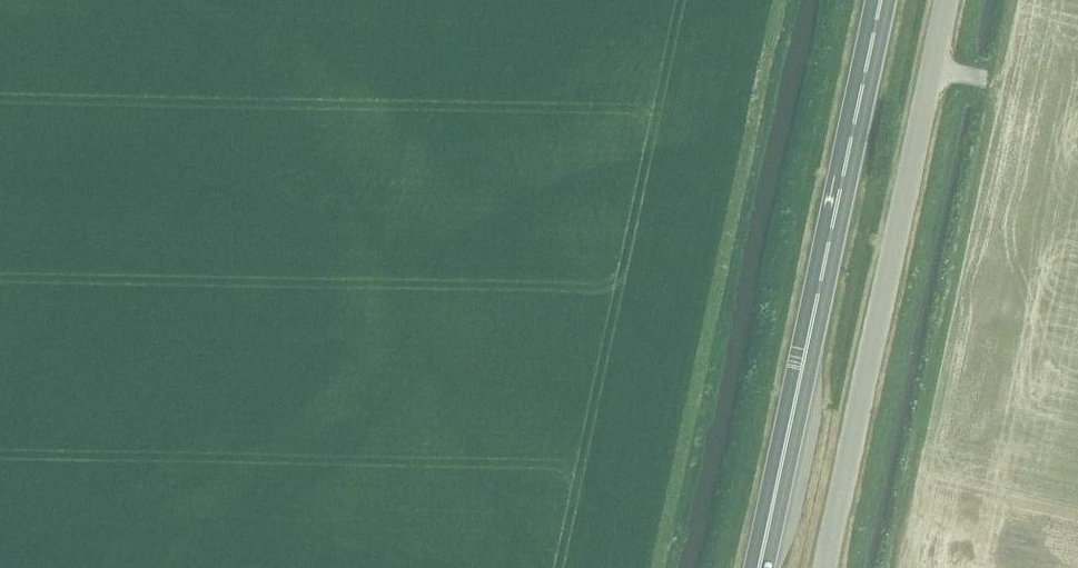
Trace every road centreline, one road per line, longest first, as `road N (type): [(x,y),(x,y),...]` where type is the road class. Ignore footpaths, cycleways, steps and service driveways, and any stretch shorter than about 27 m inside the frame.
road 1 (trunk): [(763,567),(884,0)]
road 2 (unclassified): [(830,567),(950,0)]

